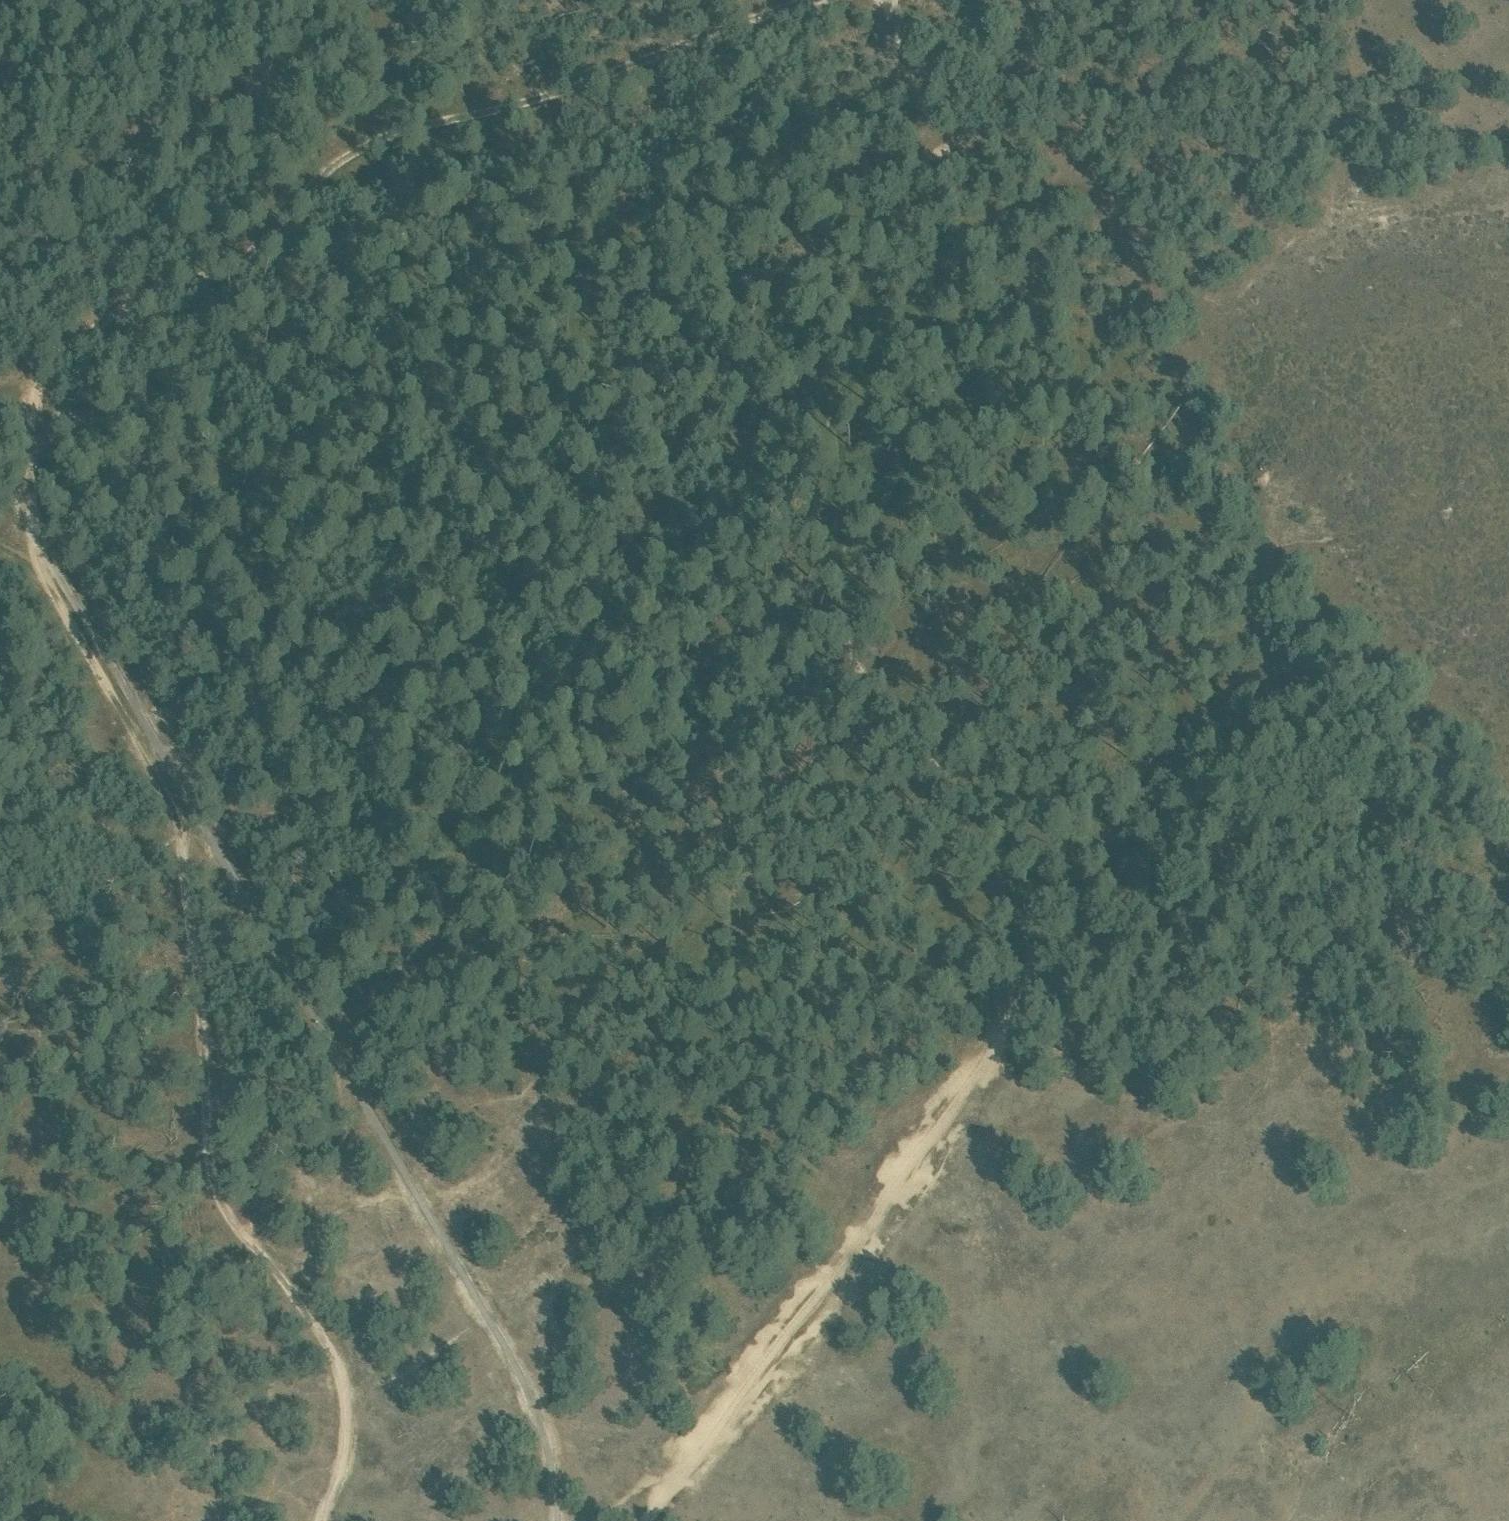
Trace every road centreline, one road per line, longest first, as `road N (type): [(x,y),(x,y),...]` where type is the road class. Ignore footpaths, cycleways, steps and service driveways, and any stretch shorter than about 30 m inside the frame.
road 1 (track): [(813,0),(384,137),(344,156),(223,273),(106,307),(49,356),(34,406),(30,552),(169,809),(196,968),(202,1136),(220,1206),(330,1356),(340,1425),(314,1520)]
road 2 (track): [(174,836),(146,840),(66,820),(26,822),(0,834)]

